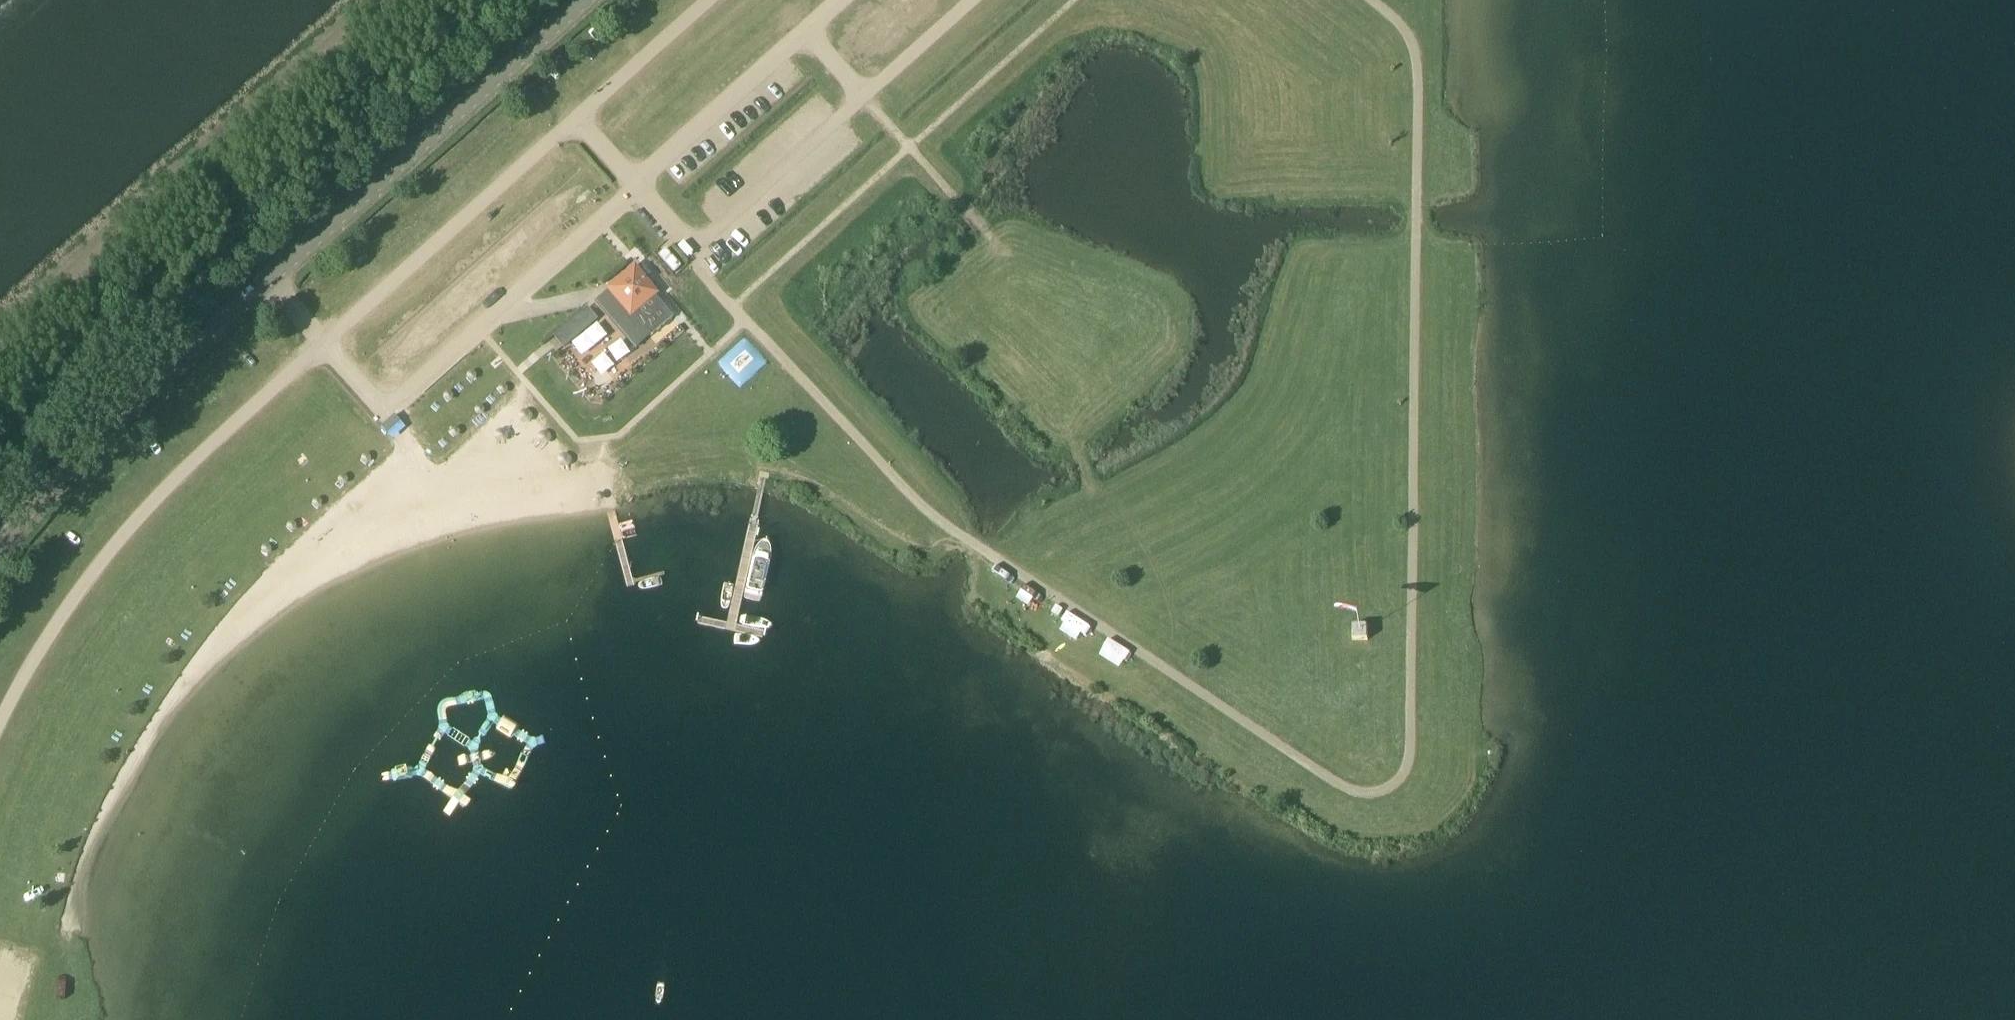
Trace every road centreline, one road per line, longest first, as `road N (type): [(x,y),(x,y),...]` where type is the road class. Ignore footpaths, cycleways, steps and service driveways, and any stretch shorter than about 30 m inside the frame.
road 1 (unclassified): [(0,543),(86,446),(581,0)]

